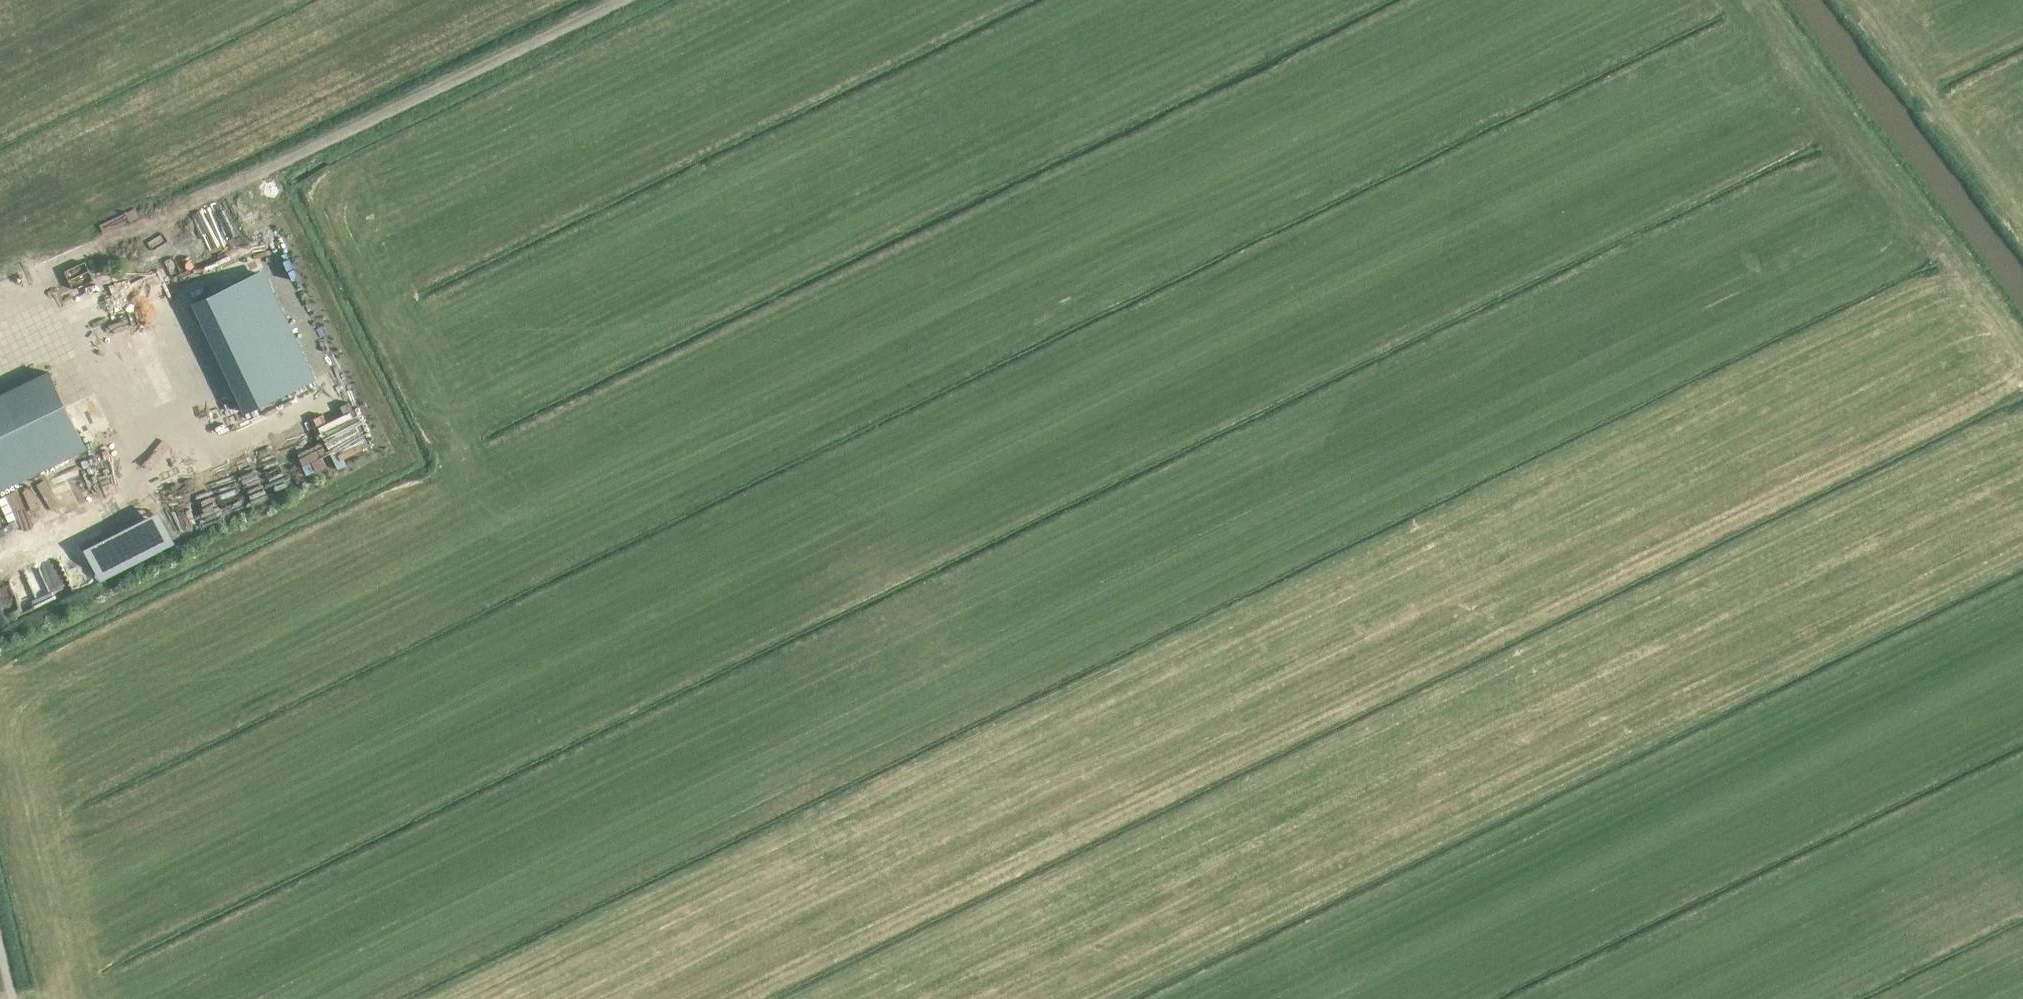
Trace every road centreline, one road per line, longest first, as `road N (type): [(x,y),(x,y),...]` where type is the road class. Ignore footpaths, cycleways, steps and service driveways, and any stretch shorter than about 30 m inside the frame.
road 1 (track): [(95,246),(619,0)]

